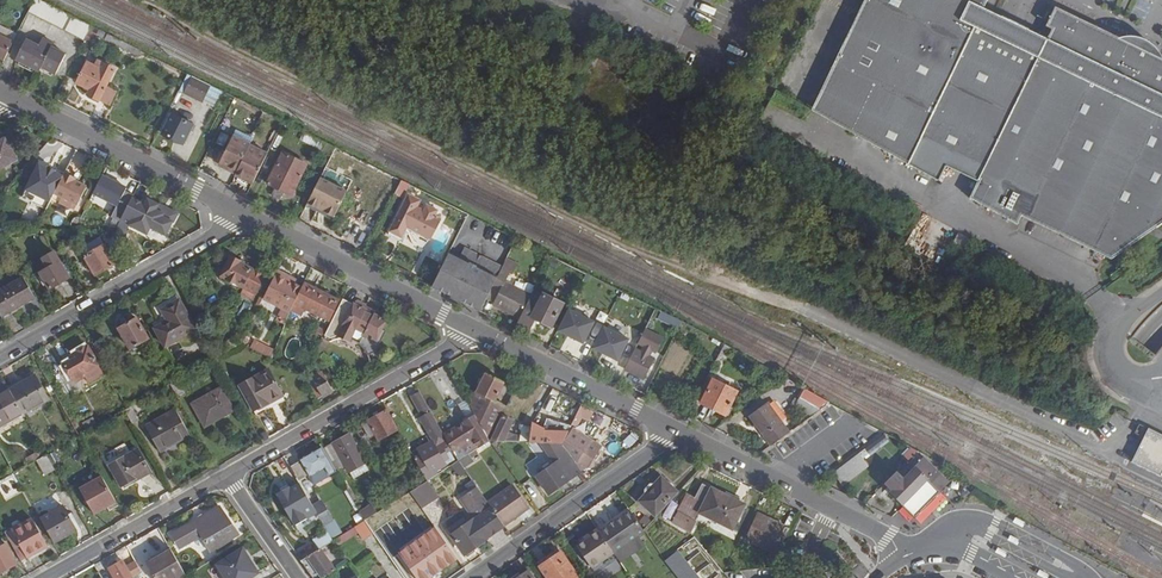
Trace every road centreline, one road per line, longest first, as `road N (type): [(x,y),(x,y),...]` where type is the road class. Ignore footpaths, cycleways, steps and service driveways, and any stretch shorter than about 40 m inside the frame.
road 1 (residential): [(229,477),(458,343),(465,328)]
road 2 (residential): [(234,212),(225,229),(0,358)]
road 3 (residential): [(668,430),(909,551)]
road 4 (residential): [(234,212),(465,328)]
road 5 (residential): [(3,96),(234,212)]
road 6 (secondary): [(1087,577),(1072,538),(1081,433),(1144,346)]
road 7 (residential): [(668,430),(661,444),(471,577)]
road 8 (residential): [(465,328),(668,430)]
road 9 (residential): [(48,577),(229,477)]
road 10 (residential): [(229,477),(300,577)]
road 11 (unclassified): [(1161,292),(1114,332),(1115,361),(1139,374)]

